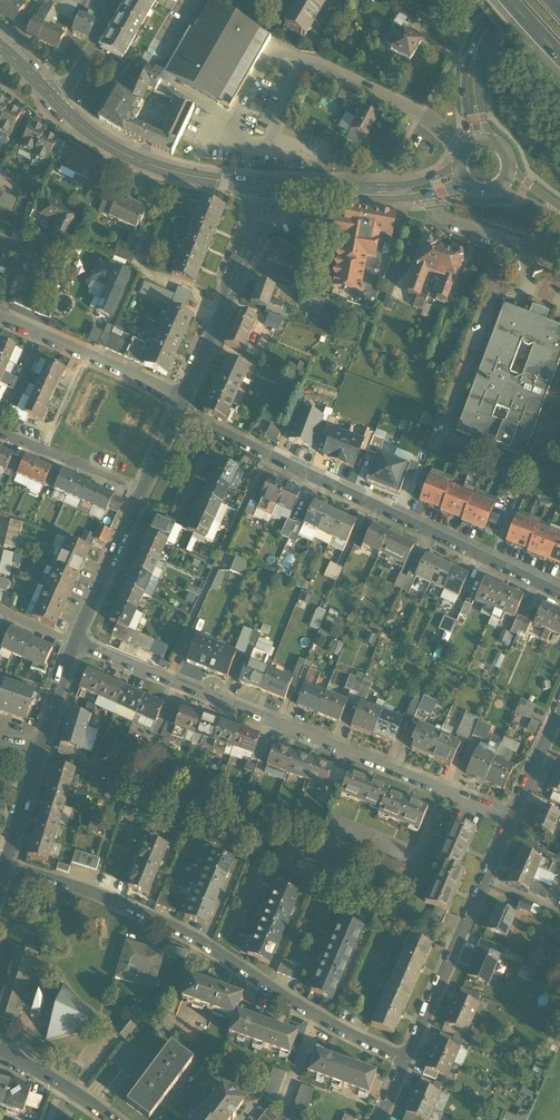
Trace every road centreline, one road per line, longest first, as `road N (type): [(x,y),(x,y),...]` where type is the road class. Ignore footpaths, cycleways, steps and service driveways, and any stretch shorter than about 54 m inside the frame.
road 1 (residential): [(512,817),(74,642)]
road 2 (residential): [(5,866),(93,893),(207,947),(406,1062)]
road 3 (residential): [(178,411),(559,593)]
road 4 (residential): [(512,817),(406,1062)]
road 5 (secondary): [(265,188),(156,168),(88,132),(58,104)]
road 6 (unclassified): [(185,397),(265,188)]
road 7 (residential): [(0,313),(185,397)]
road 8 (residential): [(405,193),(451,222),(559,260)]
road 9 (unclassified): [(74,642),(141,491)]
road 10 (residential): [(141,491),(0,432)]
road 11 (tertiary): [(479,141),(471,76),(504,0)]
road 12 (secondary): [(405,193),(265,188)]
road 13 (residential): [(107,1119),(42,1072),(0,1053)]

